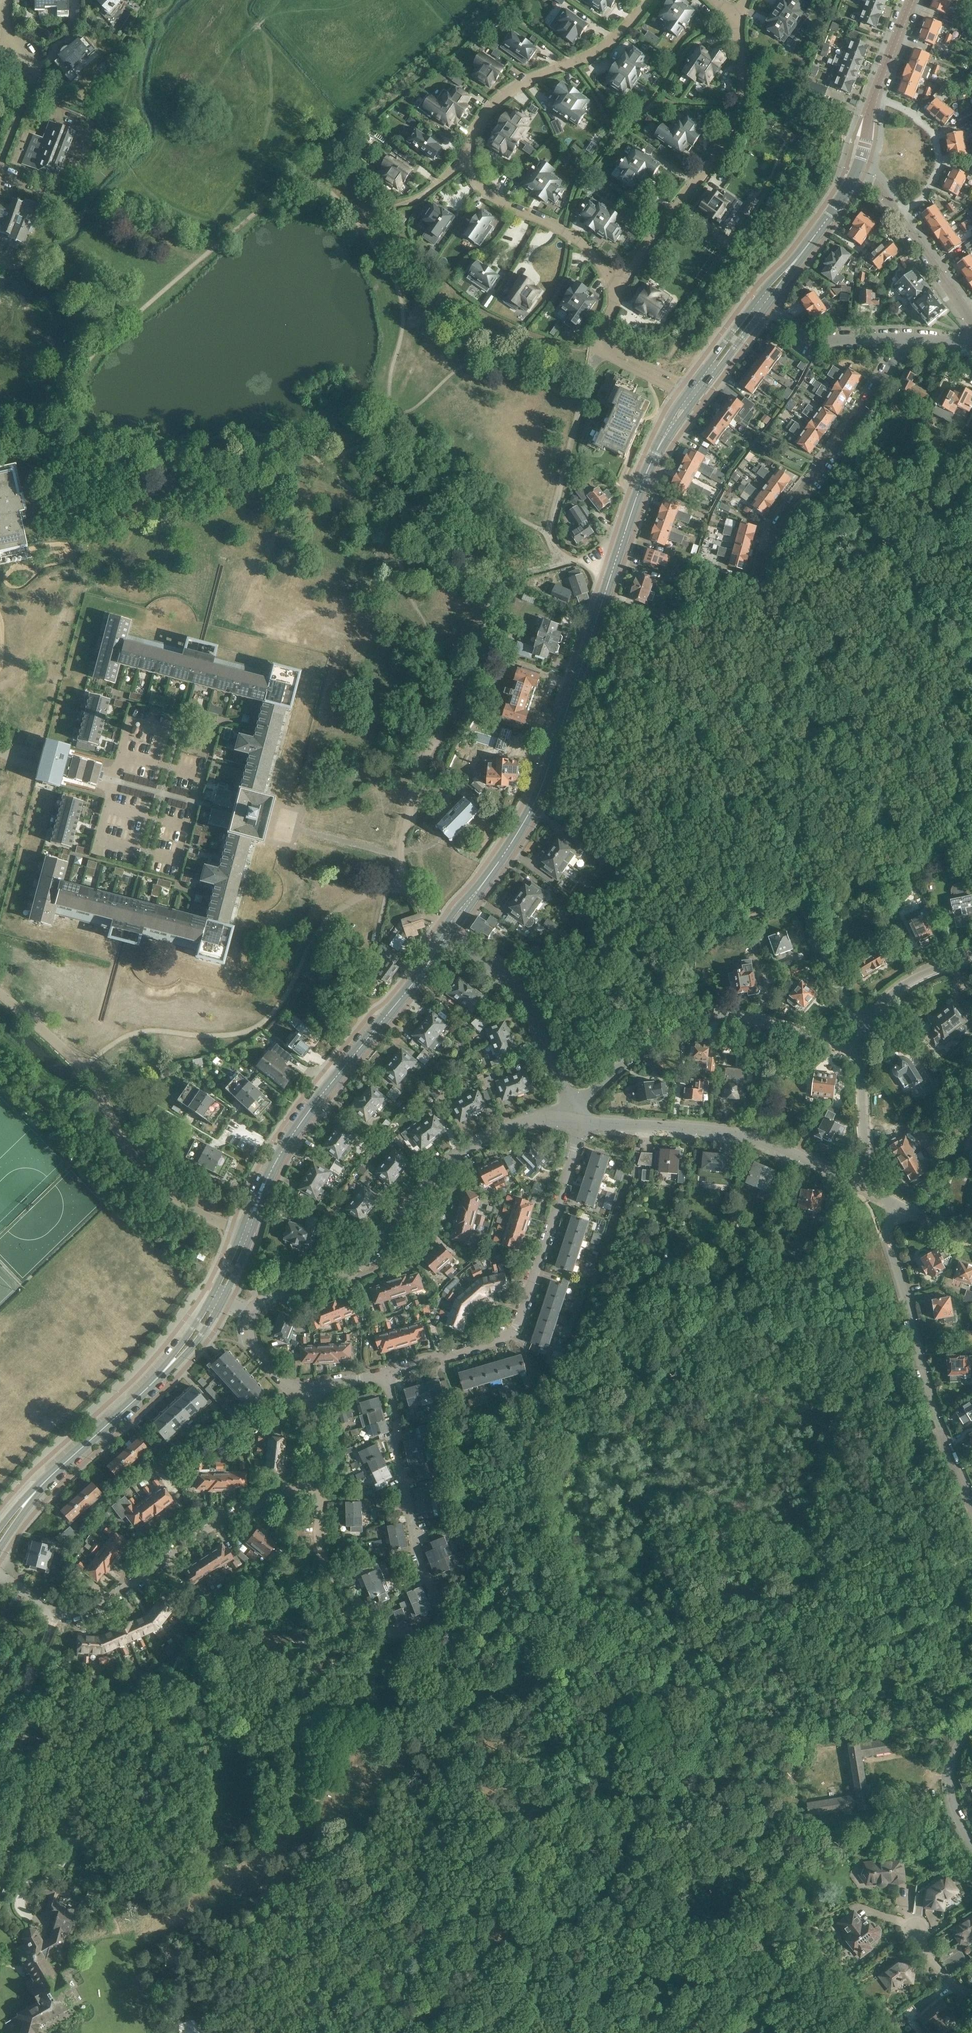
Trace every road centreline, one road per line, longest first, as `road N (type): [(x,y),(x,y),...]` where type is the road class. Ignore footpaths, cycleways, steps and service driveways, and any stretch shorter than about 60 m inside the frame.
road 1 (tertiary): [(693,394),(644,482),(541,786),(449,930)]
road 2 (residential): [(309,1485),(331,1594),(346,1623),(398,1635),(435,1628),(439,1606),(408,1507),(386,1375)]
road 3 (residential): [(616,291),(565,232),(480,187),(469,155),(478,126),(502,99),(623,36),(652,0)]
road 4 (residential): [(251,1311),(278,1292),(346,1276),(455,1157),(573,1106)]
road 5 (residential): [(0,1573),(54,1615),(66,1615),(128,1588),(262,1498),(309,1485)]
road 6 (residential): [(386,1375),(505,1338),(518,1326),(579,1122)]
road 7 (residential): [(240,1233),(145,1175),(96,1089),(0,995)]
road 8 (residential): [(573,1106),(661,1027),(692,1015),(775,1025),(857,1050)]
road 9 (residential): [(971,1505),(885,1239),(899,1204)]
road 10 (residential): [(616,291),(735,124),(744,88),(733,17)]
road 11 (tertiary): [(449,930),(266,1180)]
road 12 (residential): [(867,1188),(764,1141),(579,1122)]
road 13 (residential): [(761,573),(777,522),(908,339)]
road 14 (residential): [(573,1106),(520,987),(449,930)]
road 15 (residential): [(449,930),(420,903),(399,855),(415,779),(439,735)]
road 16 (residential): [(971,327),(879,189),(854,173)]
road 17 (tertiary): [(761,304),(854,173)]
road 18 (residential): [(761,304),(820,343),(908,339)]
road 19 (tertiary): [(149,1386),(35,1493)]
road 20 (residential): [(867,1188),(857,1050)]
road 21 (residential): [(925,197),(939,168),(935,136),(917,116),(875,97)]
road 22 (residential): [(861,1021),(817,945),(802,902)]
road 23 (residential): [(971,1843),(951,1782),(971,1718)]
road 24 (residential): [(861,1021),(899,987),(971,955)]

